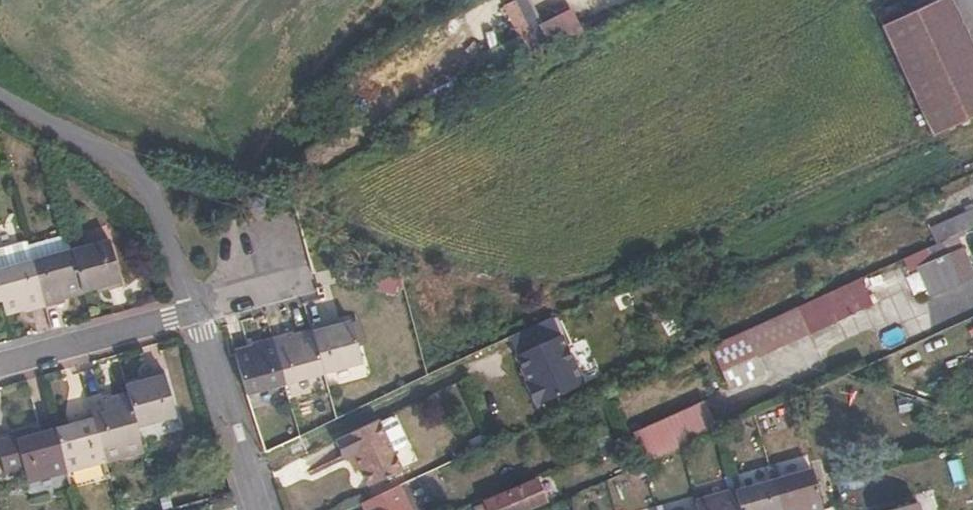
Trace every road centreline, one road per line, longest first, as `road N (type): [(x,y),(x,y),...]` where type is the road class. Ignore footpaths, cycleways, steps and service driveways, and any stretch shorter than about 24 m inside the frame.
road 1 (residential): [(0,93),(129,177),(167,212),(194,311)]
road 2 (residential): [(258,509),(194,311)]
road 3 (residential): [(0,363),(194,311)]

